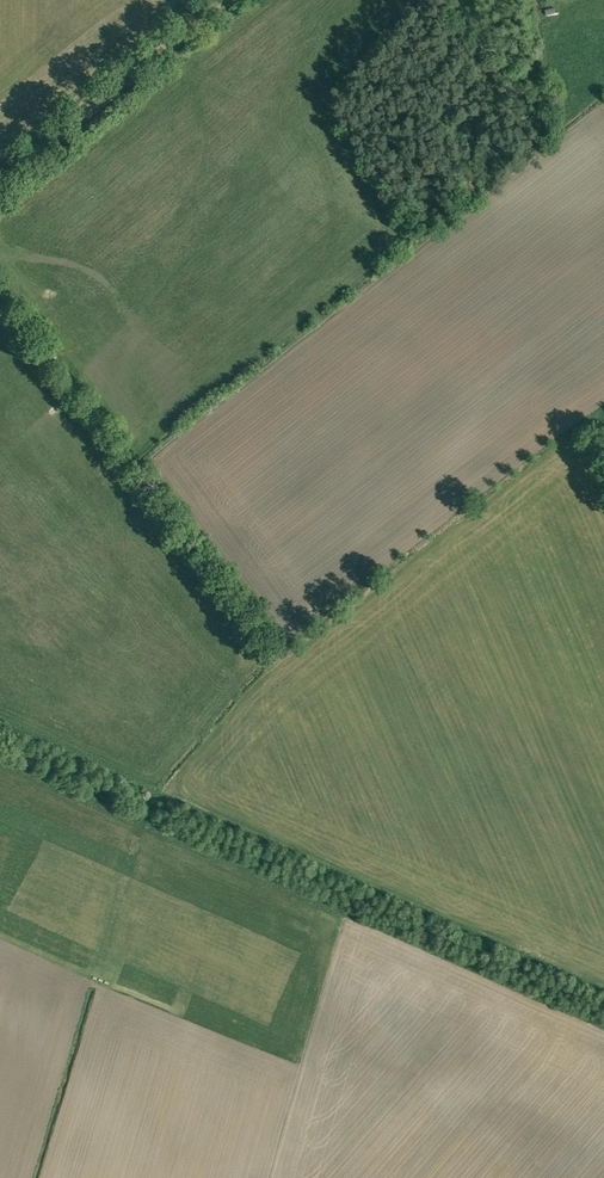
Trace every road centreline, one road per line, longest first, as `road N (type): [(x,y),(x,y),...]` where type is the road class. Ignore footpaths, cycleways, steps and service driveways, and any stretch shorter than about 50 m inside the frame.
road 1 (track): [(0,182),(224,0)]

